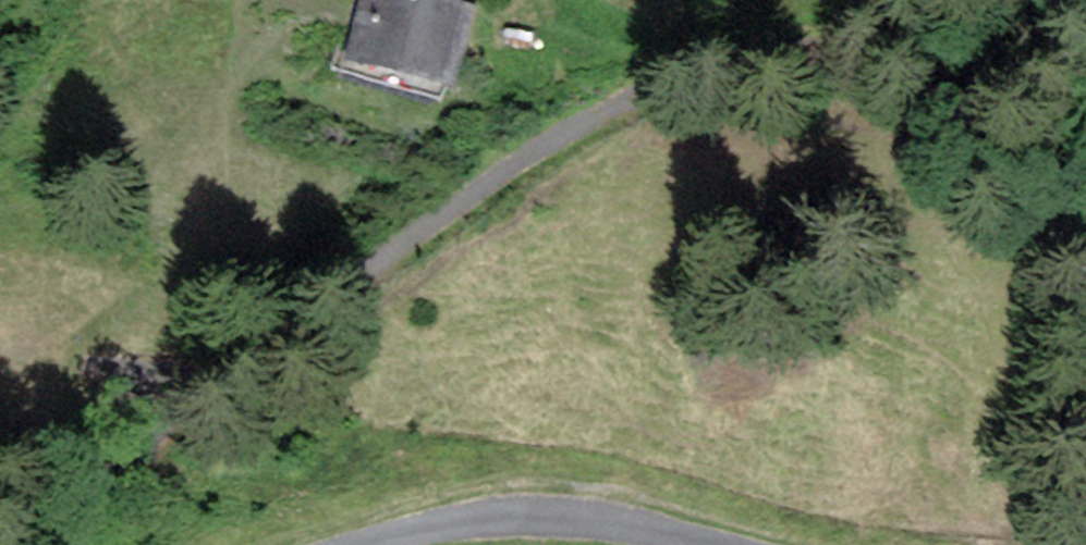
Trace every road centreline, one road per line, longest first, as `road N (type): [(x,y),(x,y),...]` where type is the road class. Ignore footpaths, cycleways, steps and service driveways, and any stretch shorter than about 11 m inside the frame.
road 1 (unclassified): [(30,544),(428,226),(558,140),(659,86),(722,66),(951,51),(1085,21)]
road 2 (unclassified): [(368,544),(509,519),(580,521),(708,544)]

